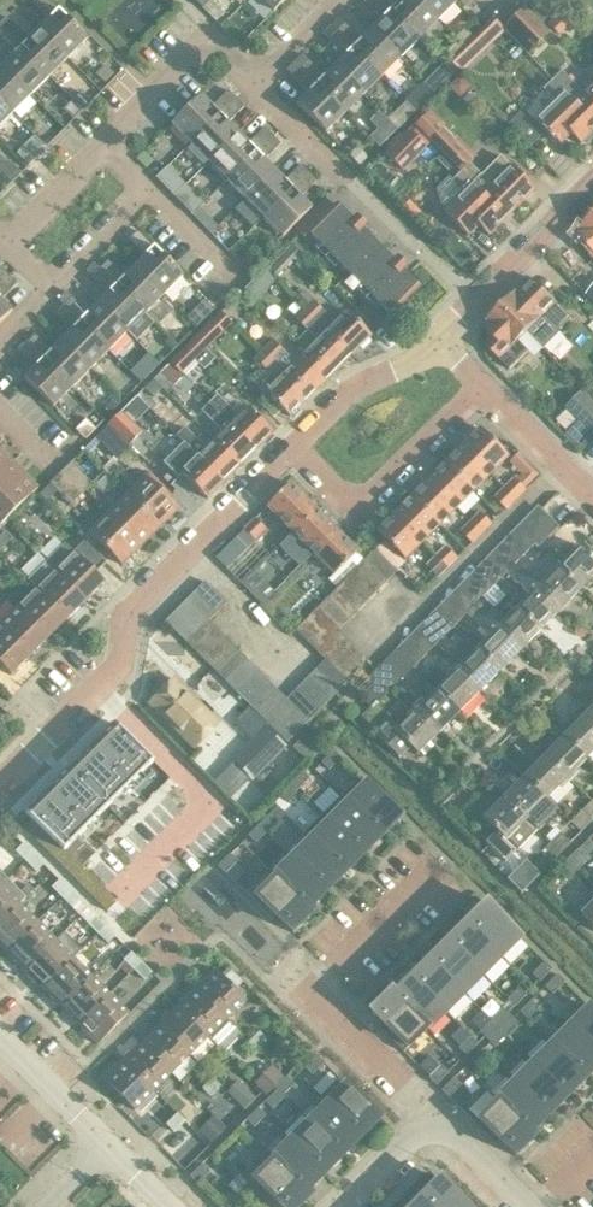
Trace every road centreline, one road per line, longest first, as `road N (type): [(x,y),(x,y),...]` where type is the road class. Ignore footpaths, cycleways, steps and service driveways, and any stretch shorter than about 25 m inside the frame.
road 1 (residential): [(0,787),(113,672),(127,612),(297,448)]
road 2 (residential): [(297,448),(358,505),(479,382)]
road 3 (residential): [(438,342),(592,183)]
road 4 (residential): [(102,142),(209,41),(256,90)]
road 5 (residential): [(307,988),(443,1124)]
road 6 (residential): [(297,448),(356,387),(438,342)]
road 7 (residential): [(430,866),(307,988)]
road 8 (residential): [(479,382),(592,496)]
road 9 (residential): [(113,1148),(0,1035)]
road 10 (residential): [(3,245),(102,142)]
road 11 (residential): [(49,292),(152,195)]
road 12 (residential): [(256,90),(348,188)]
road 13 (residential): [(245,287),(152,195)]
road 14 (residential): [(256,90),(346,0)]
road 15 (residential): [(443,1124),(352,1206)]

